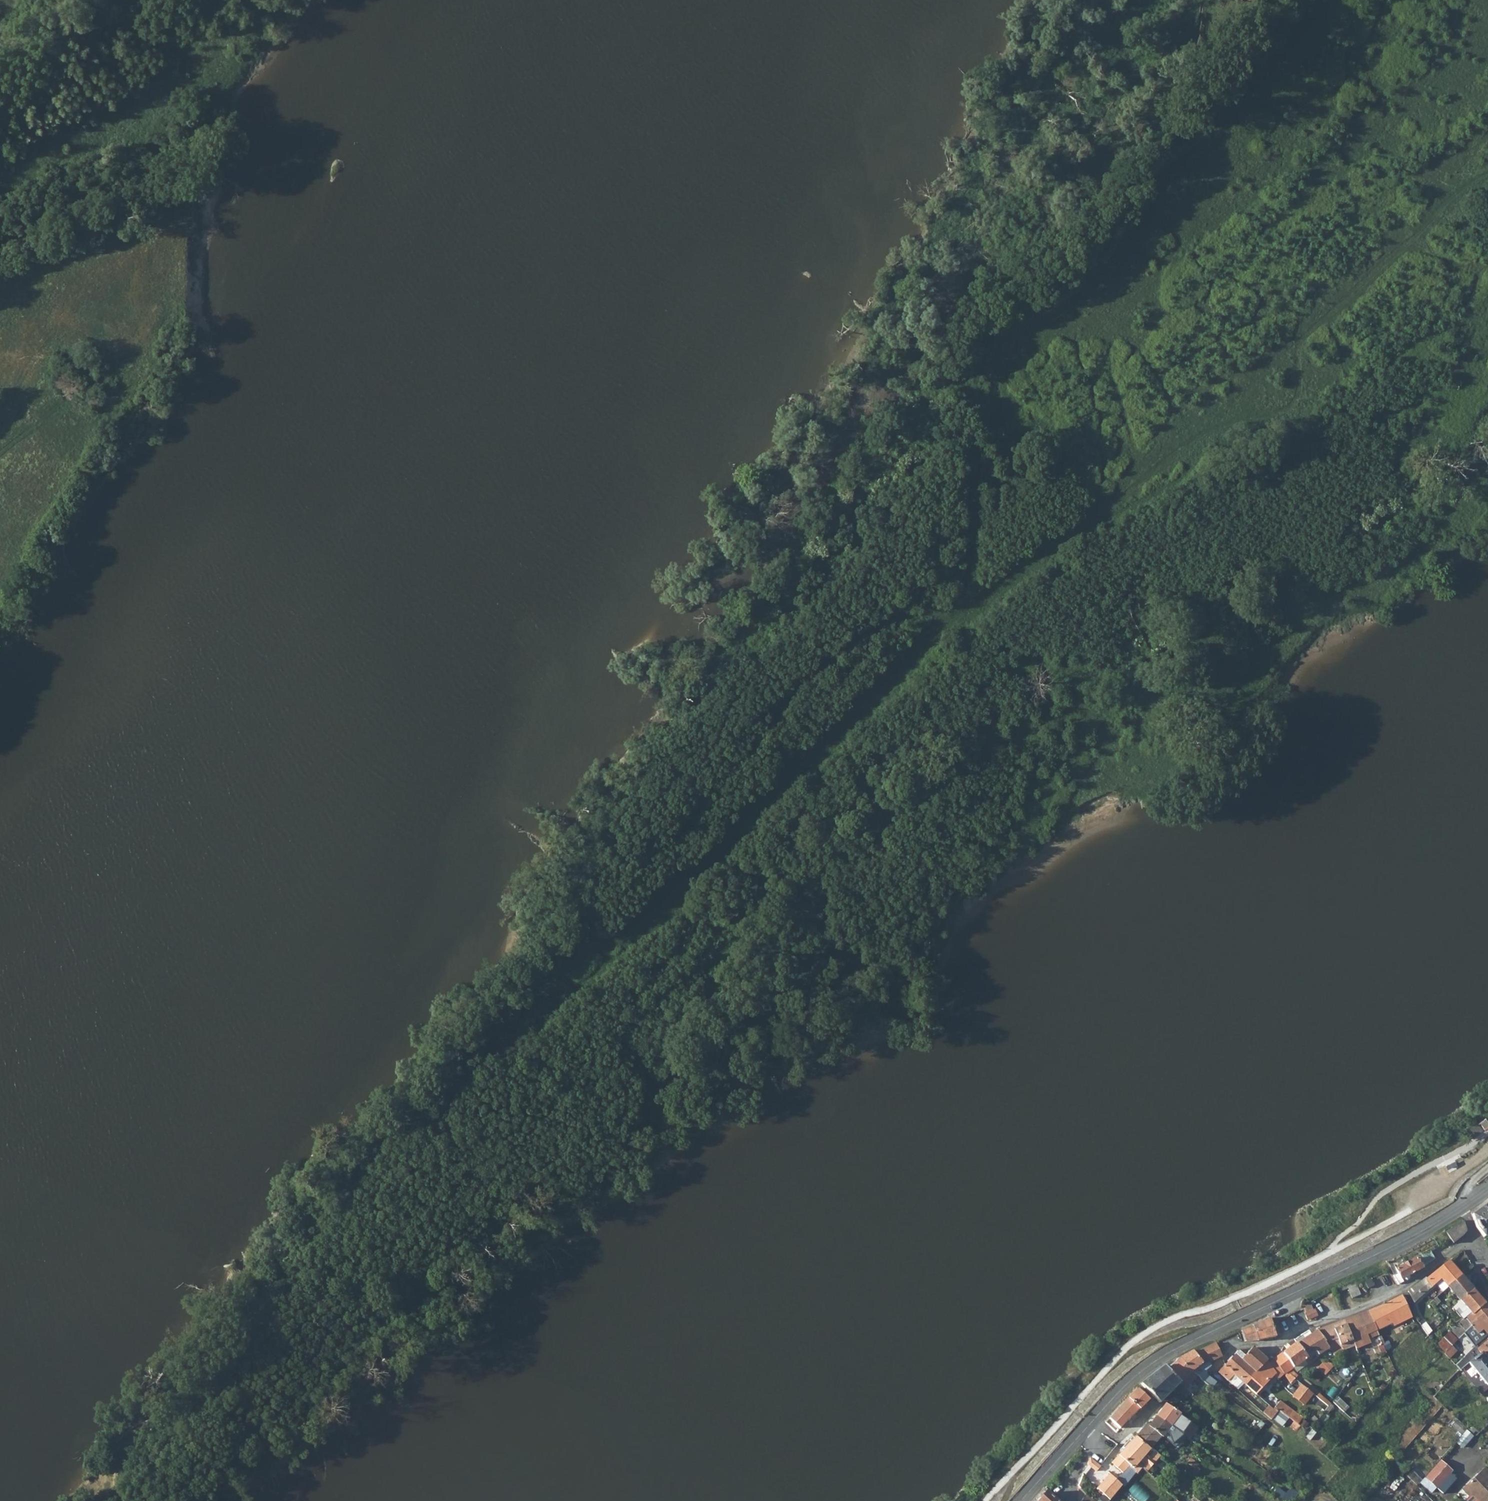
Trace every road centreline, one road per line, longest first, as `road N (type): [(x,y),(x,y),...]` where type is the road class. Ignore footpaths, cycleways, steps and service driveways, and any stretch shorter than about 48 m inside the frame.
road 1 (secondary): [(1461,1207),(1163,1355),(1082,1432)]
road 2 (residential): [(1225,1353),(1294,1338),(1372,1307),(1471,1238)]

